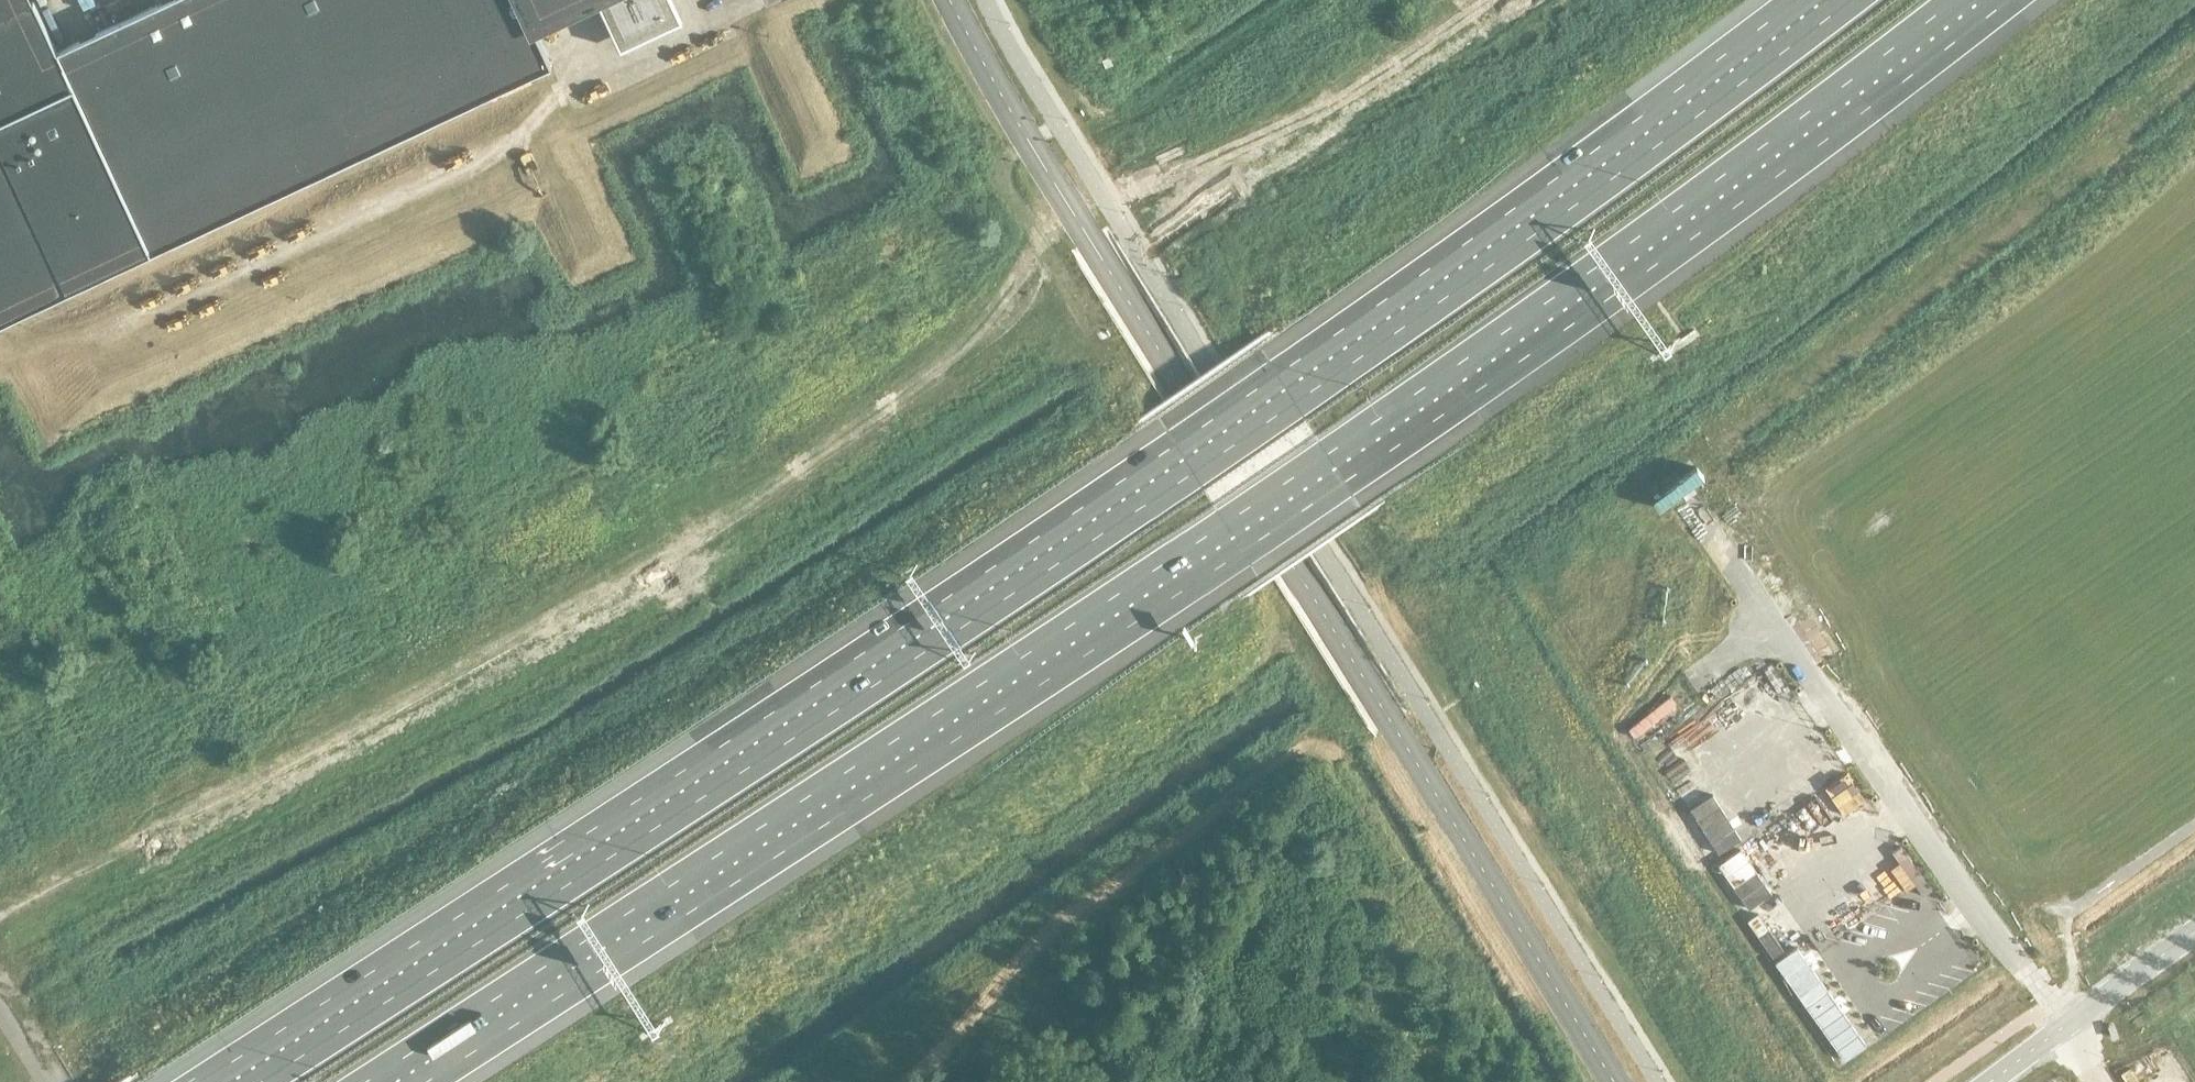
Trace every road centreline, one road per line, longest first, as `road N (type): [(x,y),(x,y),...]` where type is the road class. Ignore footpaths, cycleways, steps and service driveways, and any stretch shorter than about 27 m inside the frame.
road 1 (motorway): [(1819,0),(1287,389),(233,1081)]
road 2 (motorway): [(390,1081),(1235,536),(1620,271),(1975,0)]
road 3 (unclassified): [(2064,1028),(2194,933)]

